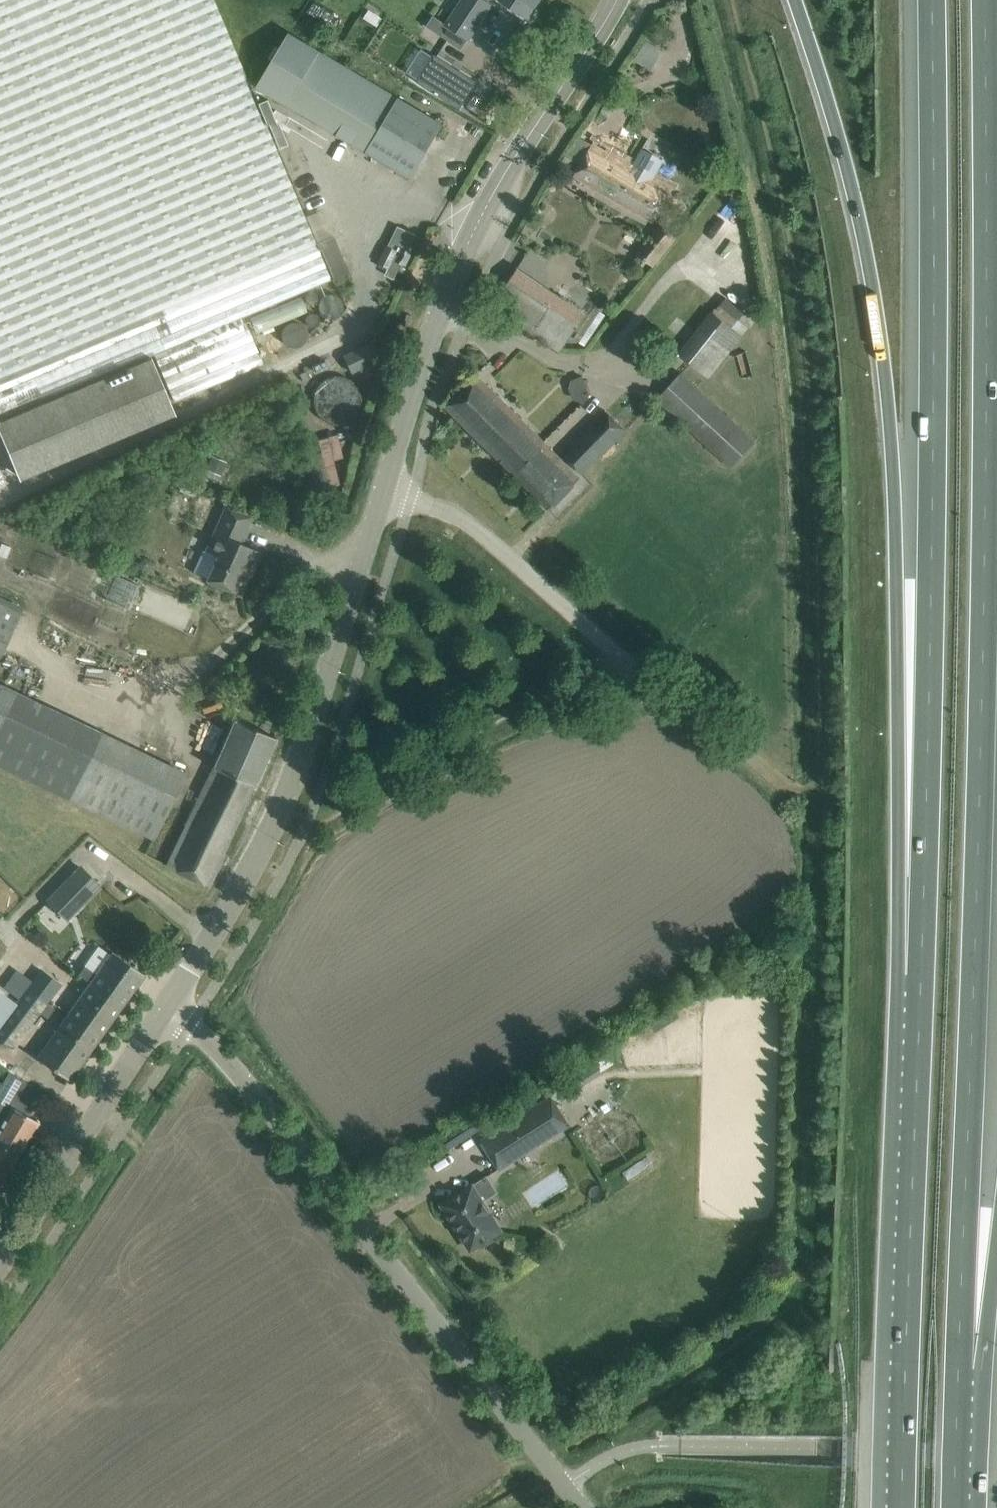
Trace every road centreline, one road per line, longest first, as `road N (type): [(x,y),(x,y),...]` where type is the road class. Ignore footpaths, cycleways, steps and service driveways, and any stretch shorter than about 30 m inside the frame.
road 1 (motorway): [(958,1373),(985,514),(984,0)]
road 2 (motorway): [(795,0),(858,209),(878,316),(920,980)]
road 3 (motorway): [(928,0),(931,530),(920,980)]
road 4 (unclassified): [(581,1507),(236,1070),(167,1005)]
road 5 (tertiary): [(167,1005),(282,807),(383,490)]
road 6 (tertiary): [(383,490),(463,254),(615,0)]
road 7 (motorway): [(920,980),(903,1507)]
road 8 (unclassified): [(683,705),(482,533),(453,513),(383,490)]
road 9 (tertiary): [(0,1265),(167,1005)]
road 10 (motorway): [(958,1373),(996,1222)]
road 11 (motorway): [(957,1507),(958,1373)]

